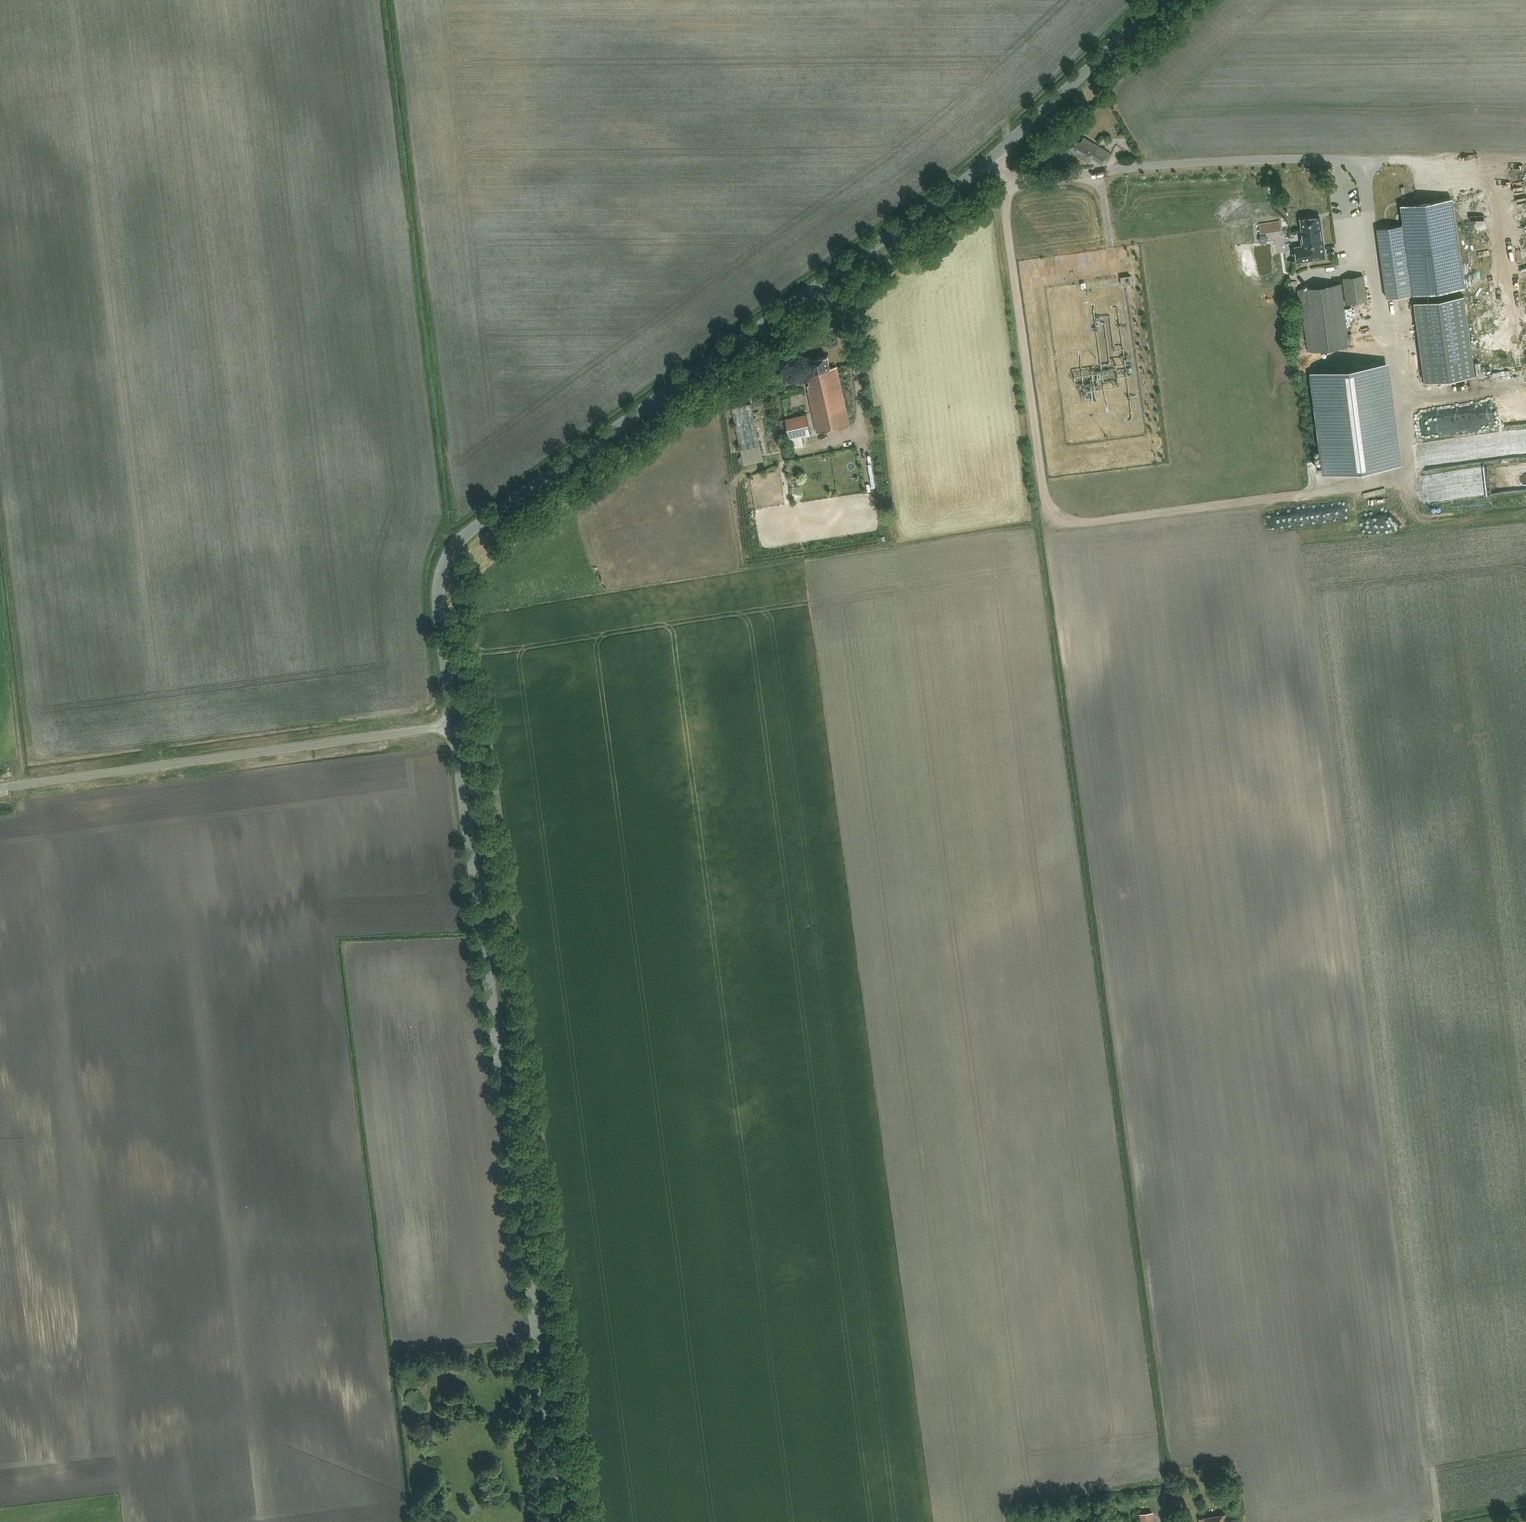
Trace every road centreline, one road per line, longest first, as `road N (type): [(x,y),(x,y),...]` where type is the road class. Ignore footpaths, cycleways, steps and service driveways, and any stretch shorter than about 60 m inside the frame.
road 1 (tertiary): [(455,724),(437,596),(455,544),(990,157)]
road 2 (tertiary): [(561,1521),(455,724)]
road 3 (unclassified): [(0,789),(455,724)]
road 4 (unclassified): [(990,157),(1014,182),(1138,165),(1332,159)]
road 5 (tertiary): [(990,157),(1166,0)]

